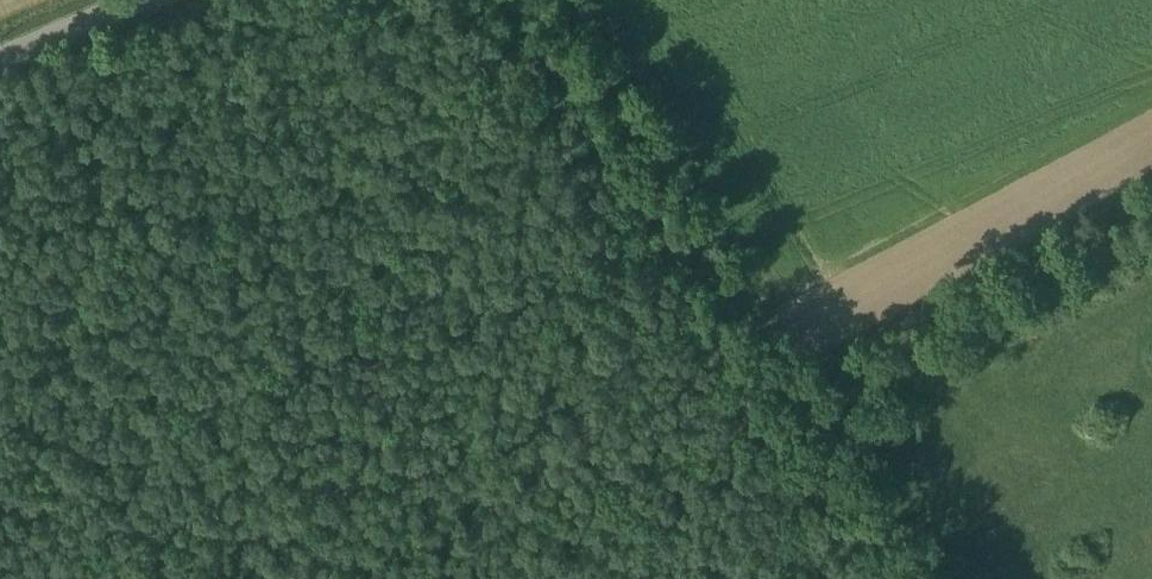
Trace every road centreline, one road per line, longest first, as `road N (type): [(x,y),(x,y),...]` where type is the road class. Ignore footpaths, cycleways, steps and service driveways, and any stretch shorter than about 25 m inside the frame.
road 1 (track): [(706,254),(0,526)]
road 2 (track): [(559,0),(895,578)]
road 3 (track): [(789,397),(1151,213)]
road 4 (unclassified): [(0,59),(142,0)]

